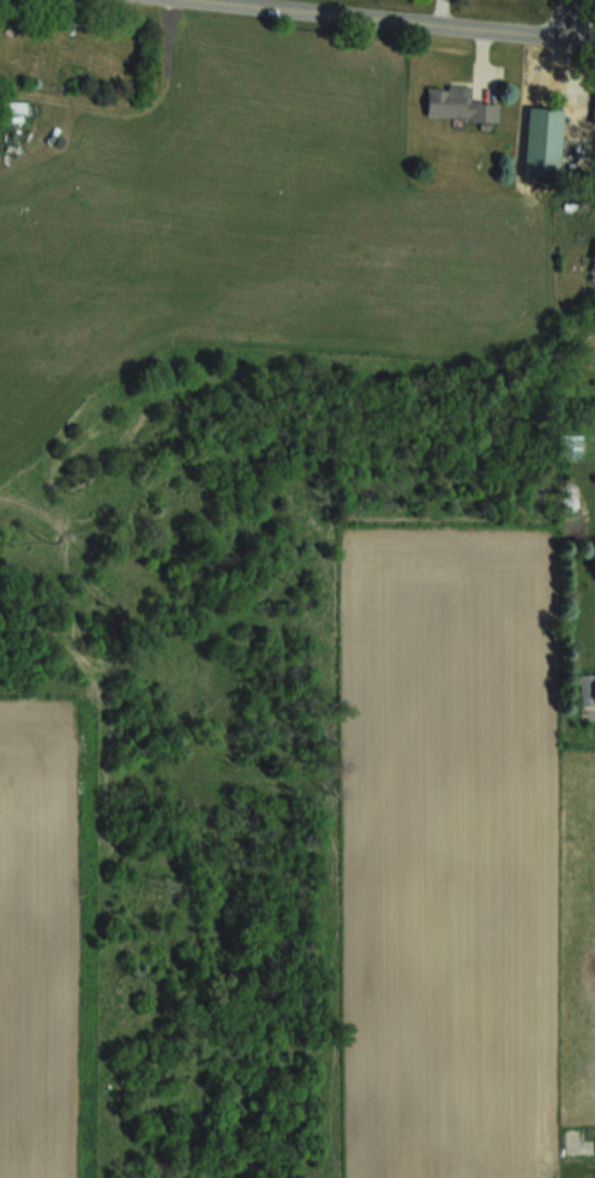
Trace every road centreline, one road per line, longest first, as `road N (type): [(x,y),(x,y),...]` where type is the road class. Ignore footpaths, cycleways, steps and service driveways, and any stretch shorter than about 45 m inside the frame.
road 1 (tertiary): [(222,0),(594,39)]

